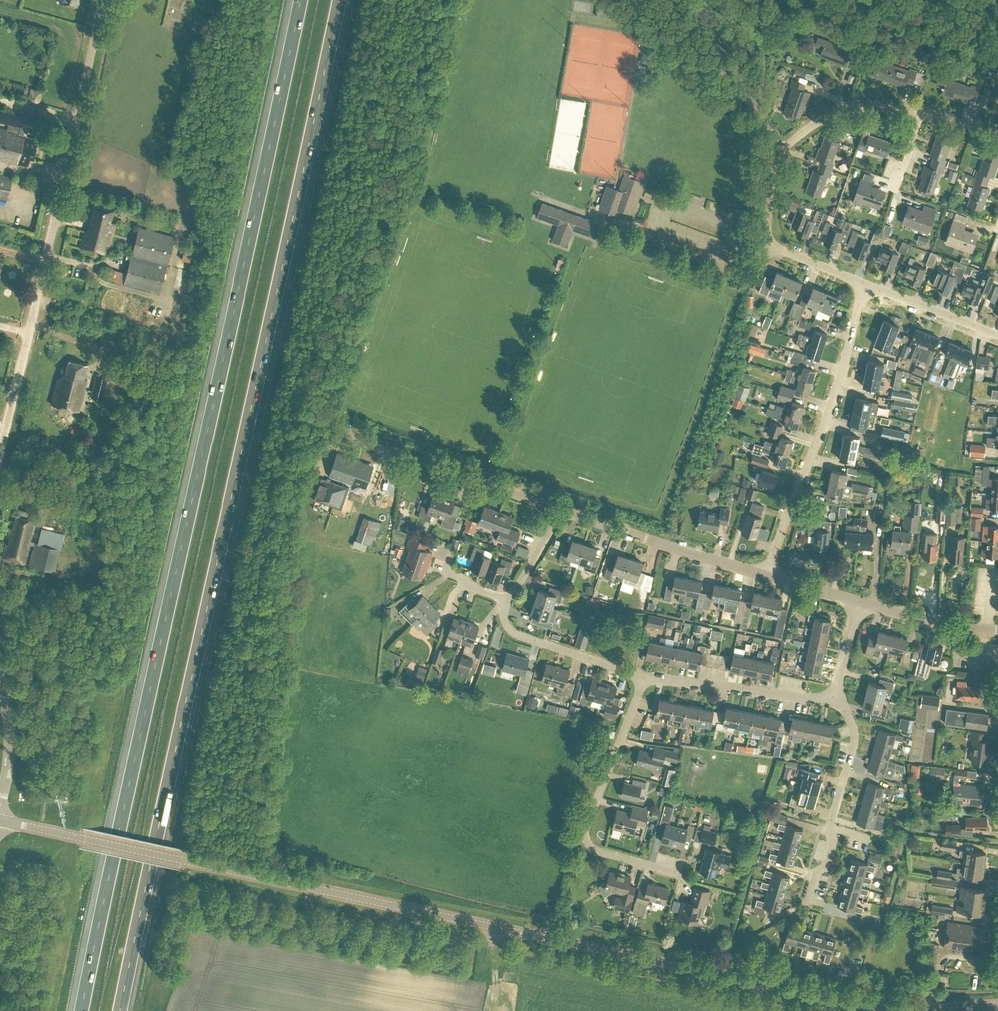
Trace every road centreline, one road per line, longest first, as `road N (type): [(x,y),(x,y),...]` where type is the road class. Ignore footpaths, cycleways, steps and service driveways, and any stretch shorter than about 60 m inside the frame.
road 1 (motorway): [(301,0),(82,1010)]
road 2 (motorway): [(120,1010),(338,0)]
road 3 (tertiary): [(997,1004),(842,1000),(0,819)]
road 4 (unclassified): [(28,332),(103,0)]
road 5 (residential): [(769,573),(866,282)]
road 6 (residential): [(676,871),(595,849),(585,834),(645,676)]
road 7 (unclassified): [(341,432),(564,509)]
road 8 (unclassified): [(564,509),(769,573)]
road 9 (residential): [(812,900),(834,845),(831,829),(854,745),(853,725),(833,701)]
road 10 (residential): [(866,282),(771,242),(770,193),(781,151)]
road 11 (residential): [(833,701),(645,676)]
road 12 (residential): [(645,676),(518,634),(507,625),(508,602)]
road 13 (residential): [(922,112),(879,107),(831,114),(781,151)]
road 14 (residential): [(997,335),(866,282)]
road 15 (unclassified): [(859,603),(997,629)]
road 16 (unclassified): [(0,805),(10,740),(0,673)]

